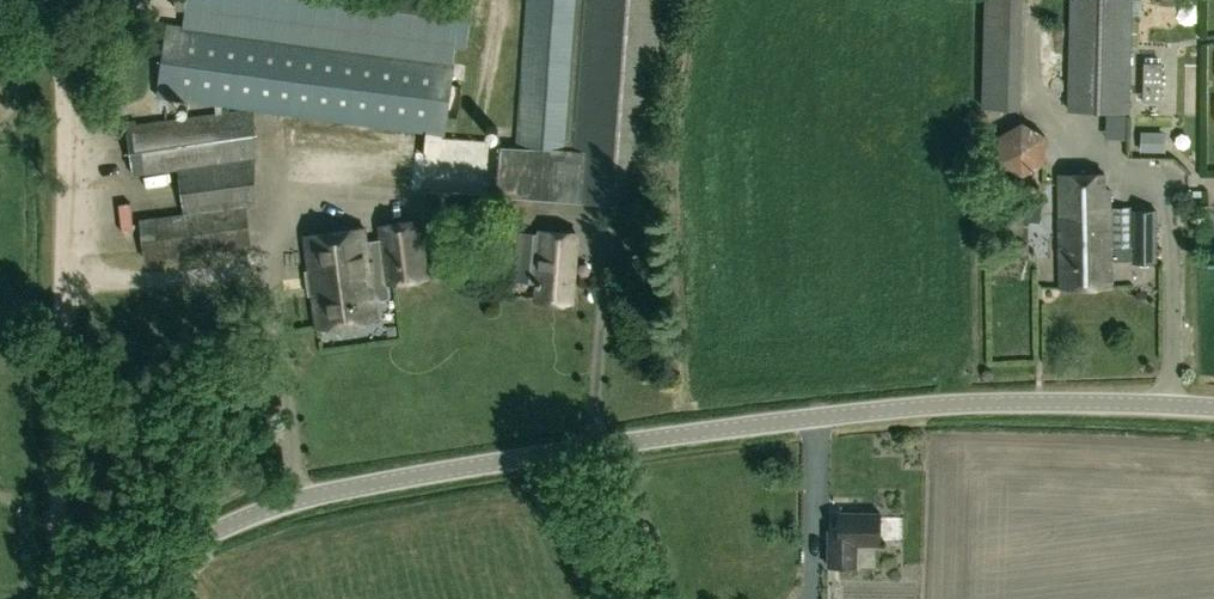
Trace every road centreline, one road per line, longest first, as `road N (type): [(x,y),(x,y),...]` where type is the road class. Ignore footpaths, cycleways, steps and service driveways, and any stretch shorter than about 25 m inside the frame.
road 1 (unclassified): [(100,598),(235,521),(403,478),(901,408),(1050,402),(1213,408)]
road 2 (unclassified): [(63,598),(61,50),(39,0)]

